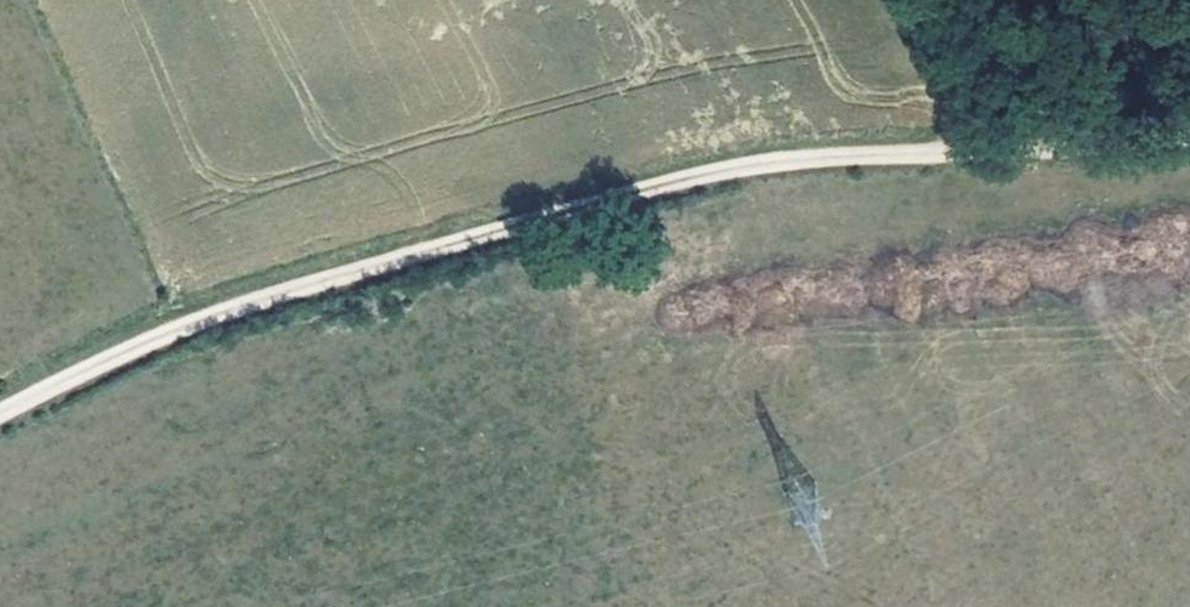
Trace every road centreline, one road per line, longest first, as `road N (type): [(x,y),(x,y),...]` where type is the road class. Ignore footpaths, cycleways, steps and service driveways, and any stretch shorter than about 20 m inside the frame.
road 1 (track): [(0,417),(402,262),(984,135),(1189,105)]

